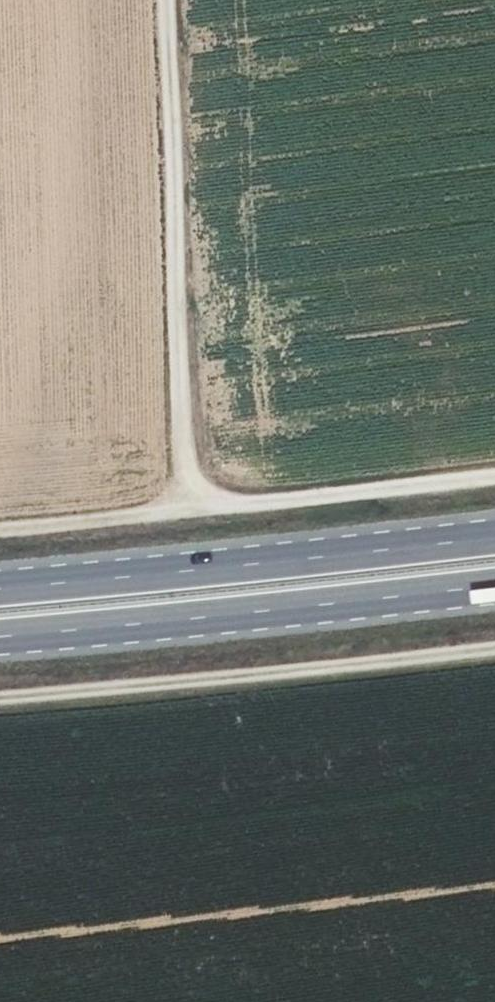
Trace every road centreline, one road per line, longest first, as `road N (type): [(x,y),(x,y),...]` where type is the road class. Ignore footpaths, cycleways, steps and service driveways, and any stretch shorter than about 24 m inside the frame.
road 1 (track): [(190,516),(168,0)]
road 2 (track): [(0,694),(494,640)]
road 3 (trunk): [(494,536),(0,589)]
road 4 (trunk): [(0,639),(494,586)]
road 5 (track): [(0,528),(494,481)]

